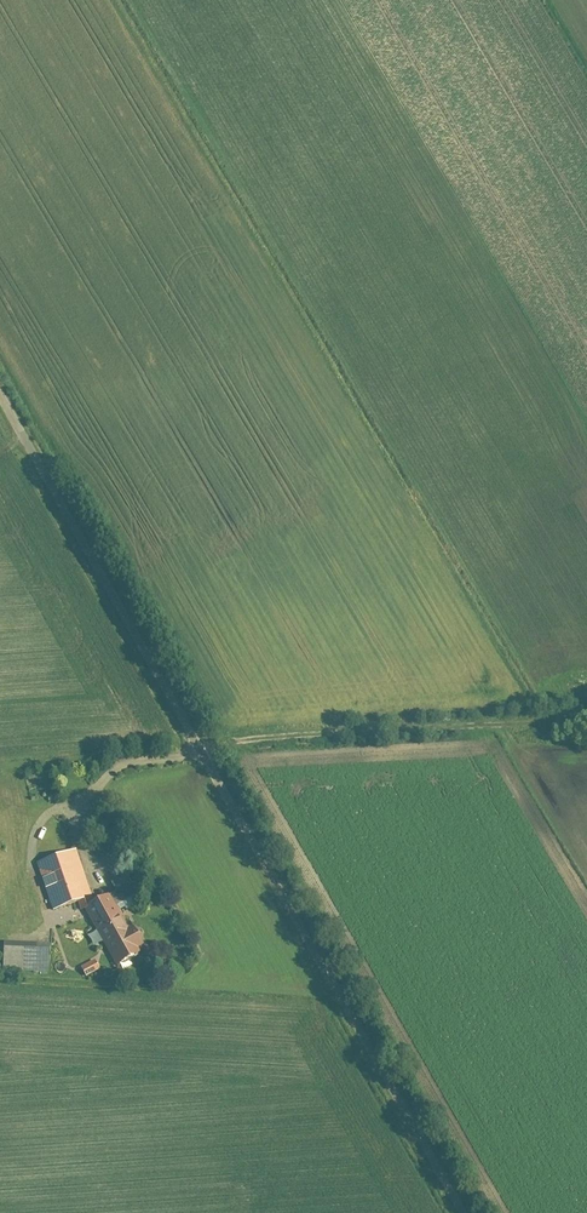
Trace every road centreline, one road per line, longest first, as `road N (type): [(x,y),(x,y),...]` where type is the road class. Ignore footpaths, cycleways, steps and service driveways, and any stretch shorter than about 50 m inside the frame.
road 1 (residential): [(0,402),(459,1212)]
road 2 (track): [(197,749),(586,721)]

